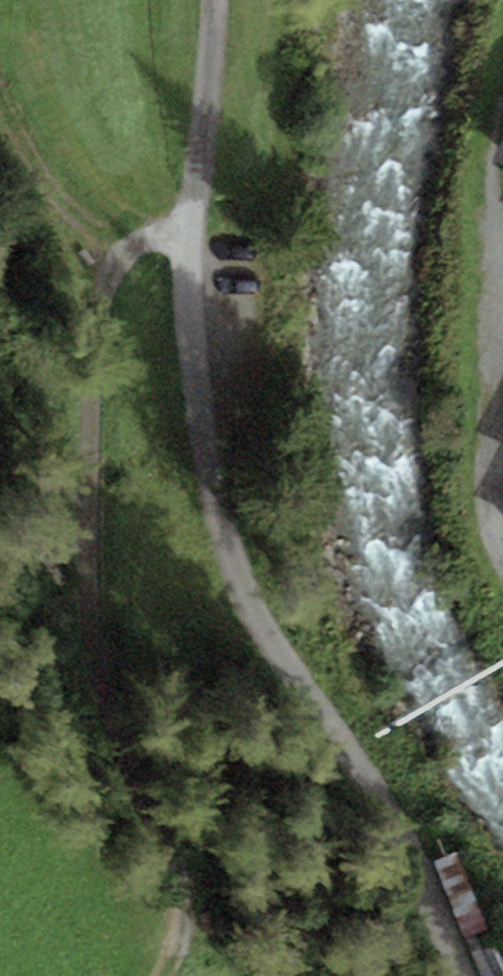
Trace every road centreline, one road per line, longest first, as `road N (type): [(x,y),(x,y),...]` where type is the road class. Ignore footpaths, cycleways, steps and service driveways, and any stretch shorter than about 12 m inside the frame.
road 1 (track): [(454,975),(353,752),(232,576),(193,359),(188,233),(203,0)]
road 2 (track): [(188,233),(153,209),(114,264),(105,657),(135,707),(181,847),(150,975)]
road 3 (track): [(114,264),(97,231),(36,193),(0,105)]

